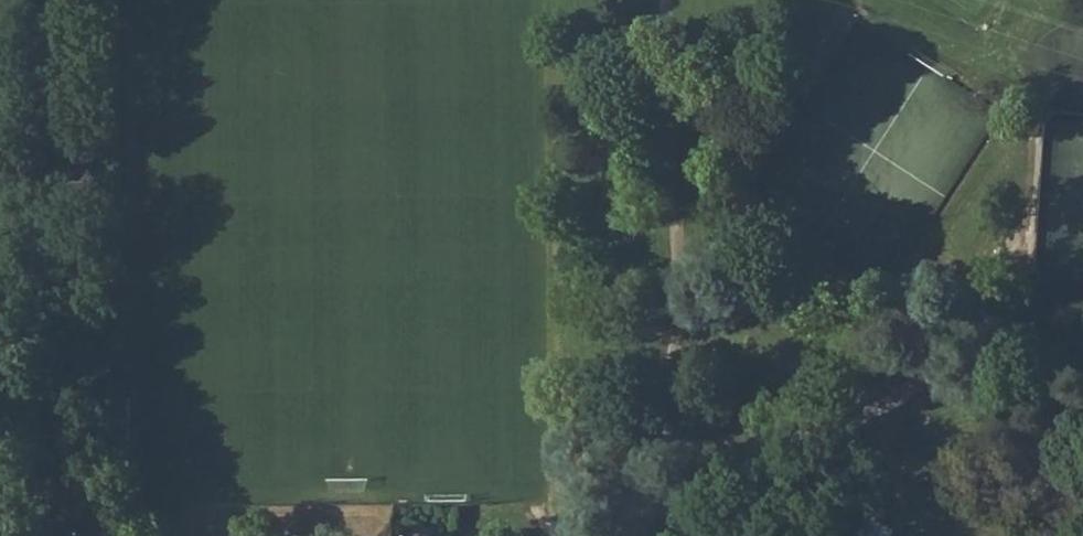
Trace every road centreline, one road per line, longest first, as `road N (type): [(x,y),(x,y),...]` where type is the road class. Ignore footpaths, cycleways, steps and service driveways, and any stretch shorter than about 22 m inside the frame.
road 1 (tertiary): [(74,535),(74,0)]

